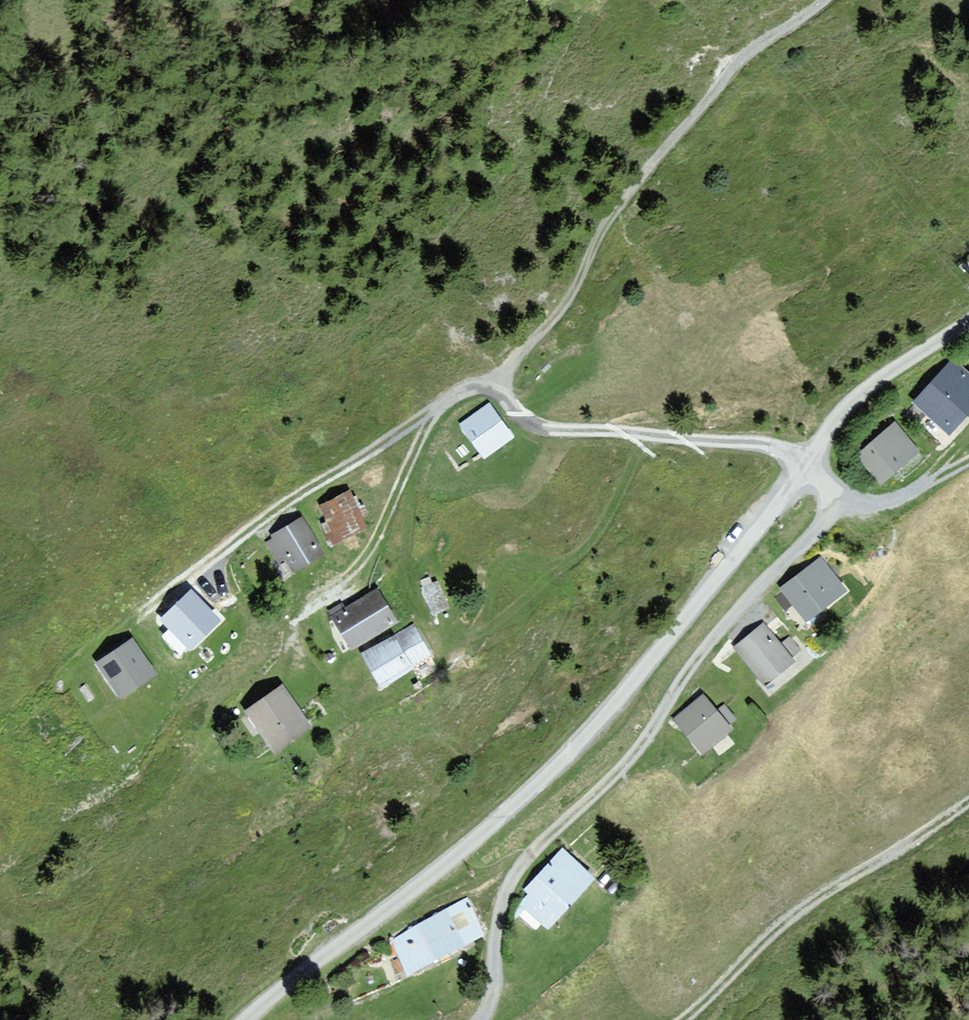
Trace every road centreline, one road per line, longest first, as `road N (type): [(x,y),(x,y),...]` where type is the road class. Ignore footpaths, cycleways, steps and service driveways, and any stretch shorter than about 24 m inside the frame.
road 1 (unclassified): [(808,463),(546,771),(253,1019)]
road 2 (track): [(808,463),(764,443),(534,426),(493,386),(468,390),(426,426),(368,553),(304,608),(294,630),(290,650),(333,695)]
road 3 (track): [(480,1019),(506,895),(530,855),(621,770),(711,639),(836,506)]
road 4 (track): [(447,401),(299,490),(125,620)]
road 5 (track): [(681,1019),(779,927),(968,801)]
road 6 (track): [(968,318),(880,382),(808,463)]
road 7 (track): [(968,463),(872,505),(836,506),(808,463)]

